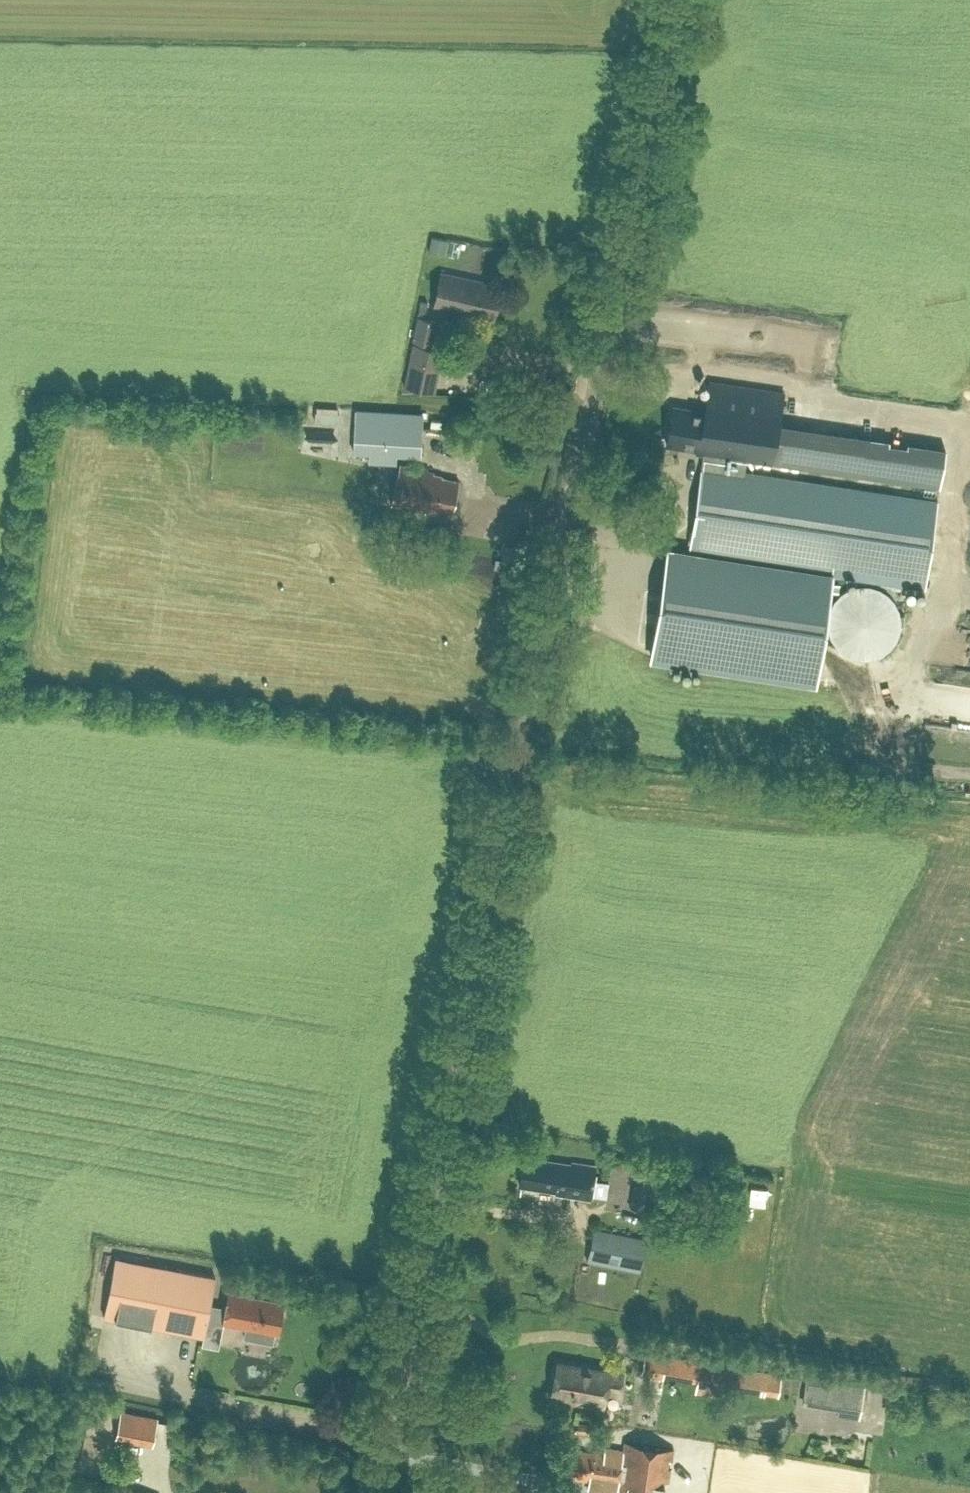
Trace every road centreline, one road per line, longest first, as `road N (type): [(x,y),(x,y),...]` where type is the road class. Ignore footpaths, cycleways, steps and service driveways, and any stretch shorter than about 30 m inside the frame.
road 1 (unclassified): [(378,1492),(519,745),(676,0)]

